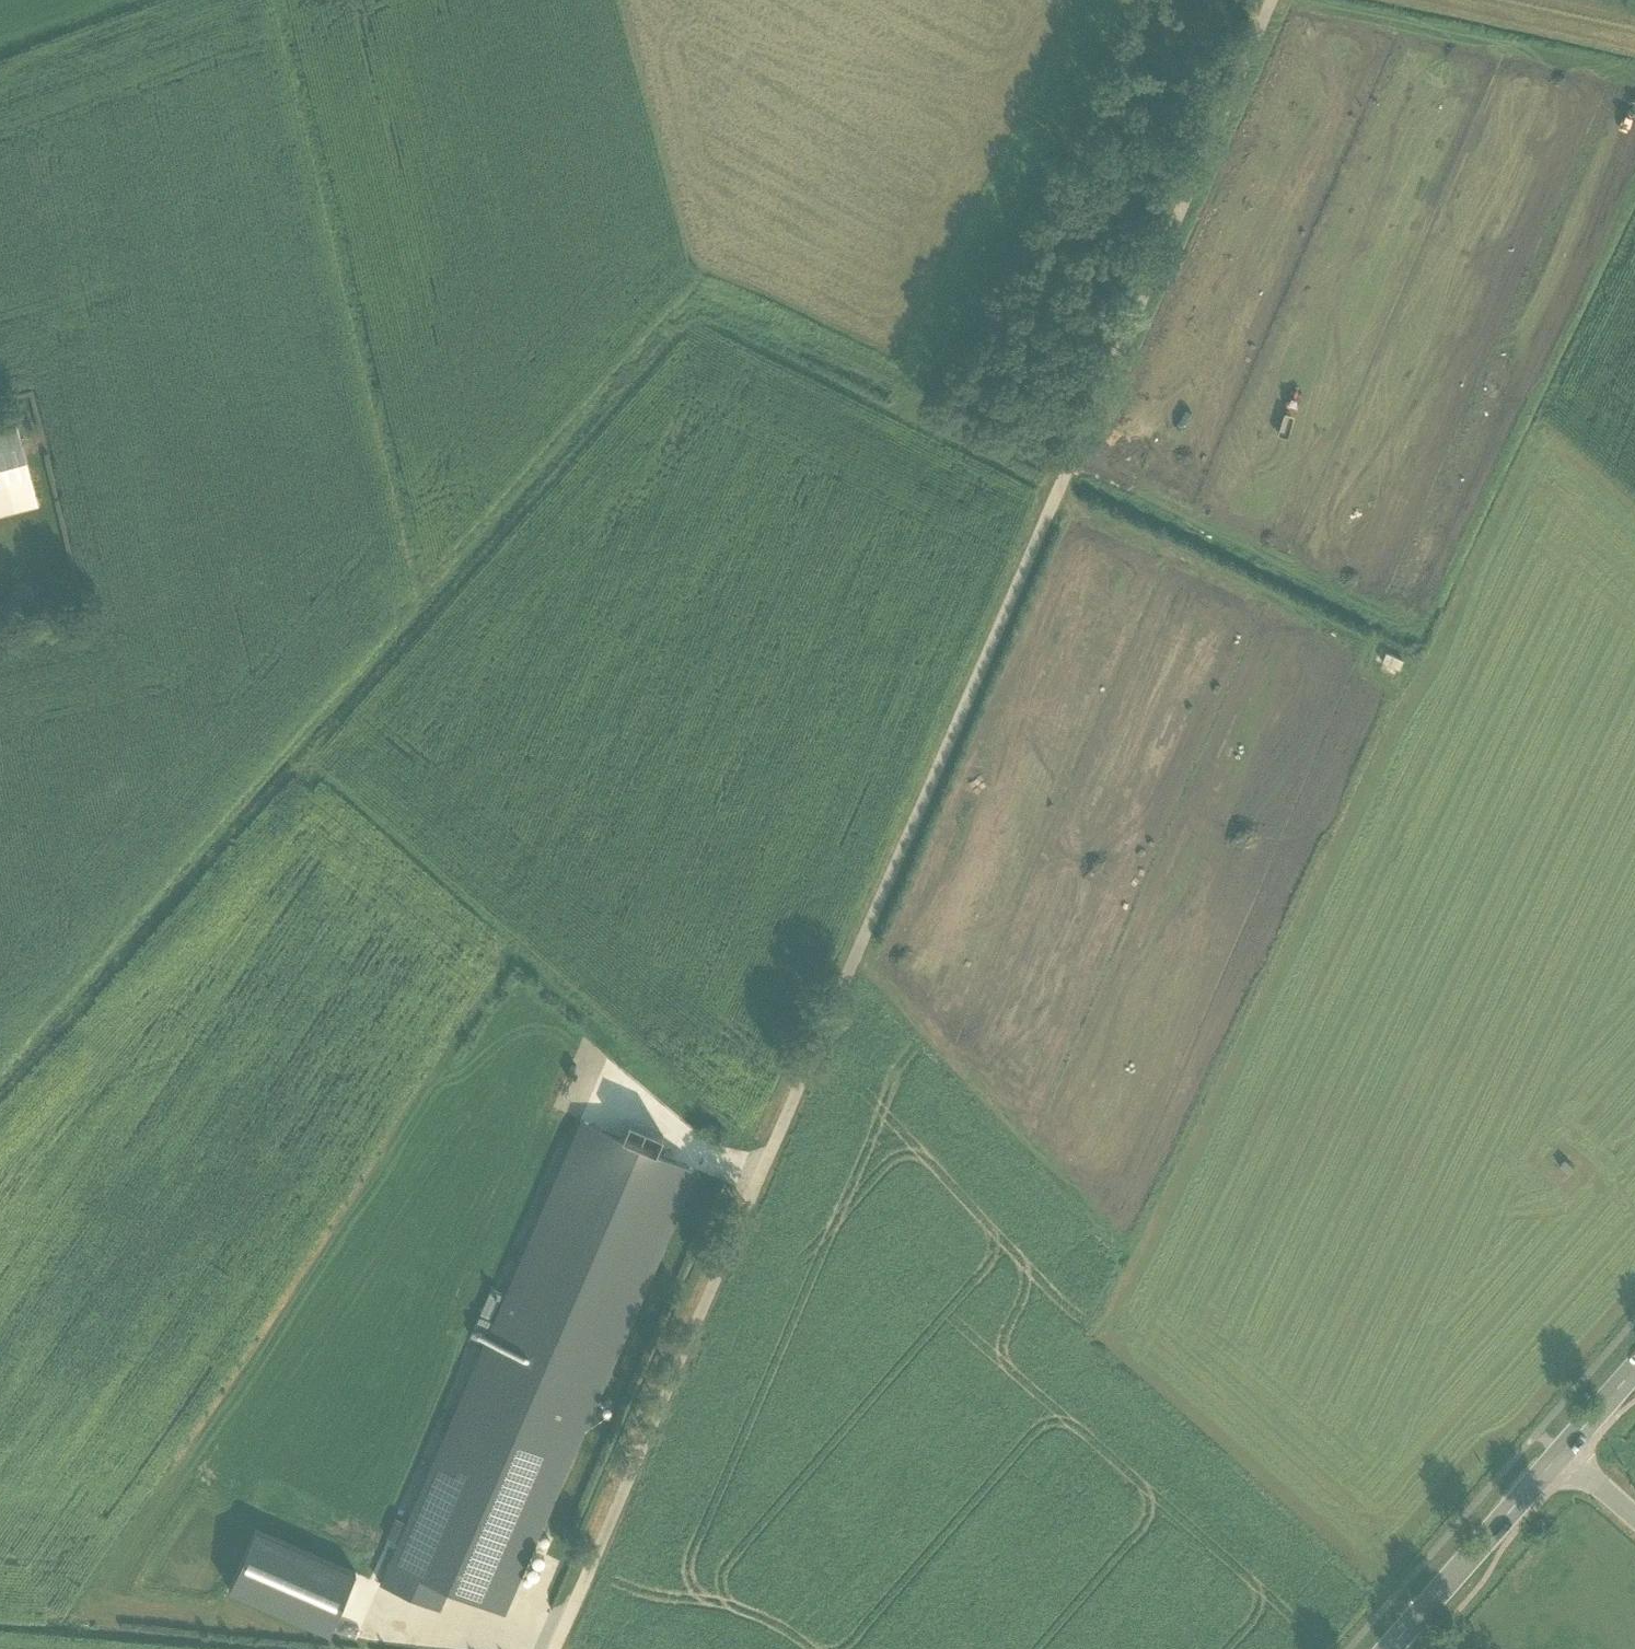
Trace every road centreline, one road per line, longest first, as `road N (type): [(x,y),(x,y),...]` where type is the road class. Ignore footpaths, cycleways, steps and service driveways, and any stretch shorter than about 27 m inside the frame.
road 1 (unclassified): [(1270,0),(552,1648)]
road 2 (primary): [(1559,1442),(1381,1648)]

